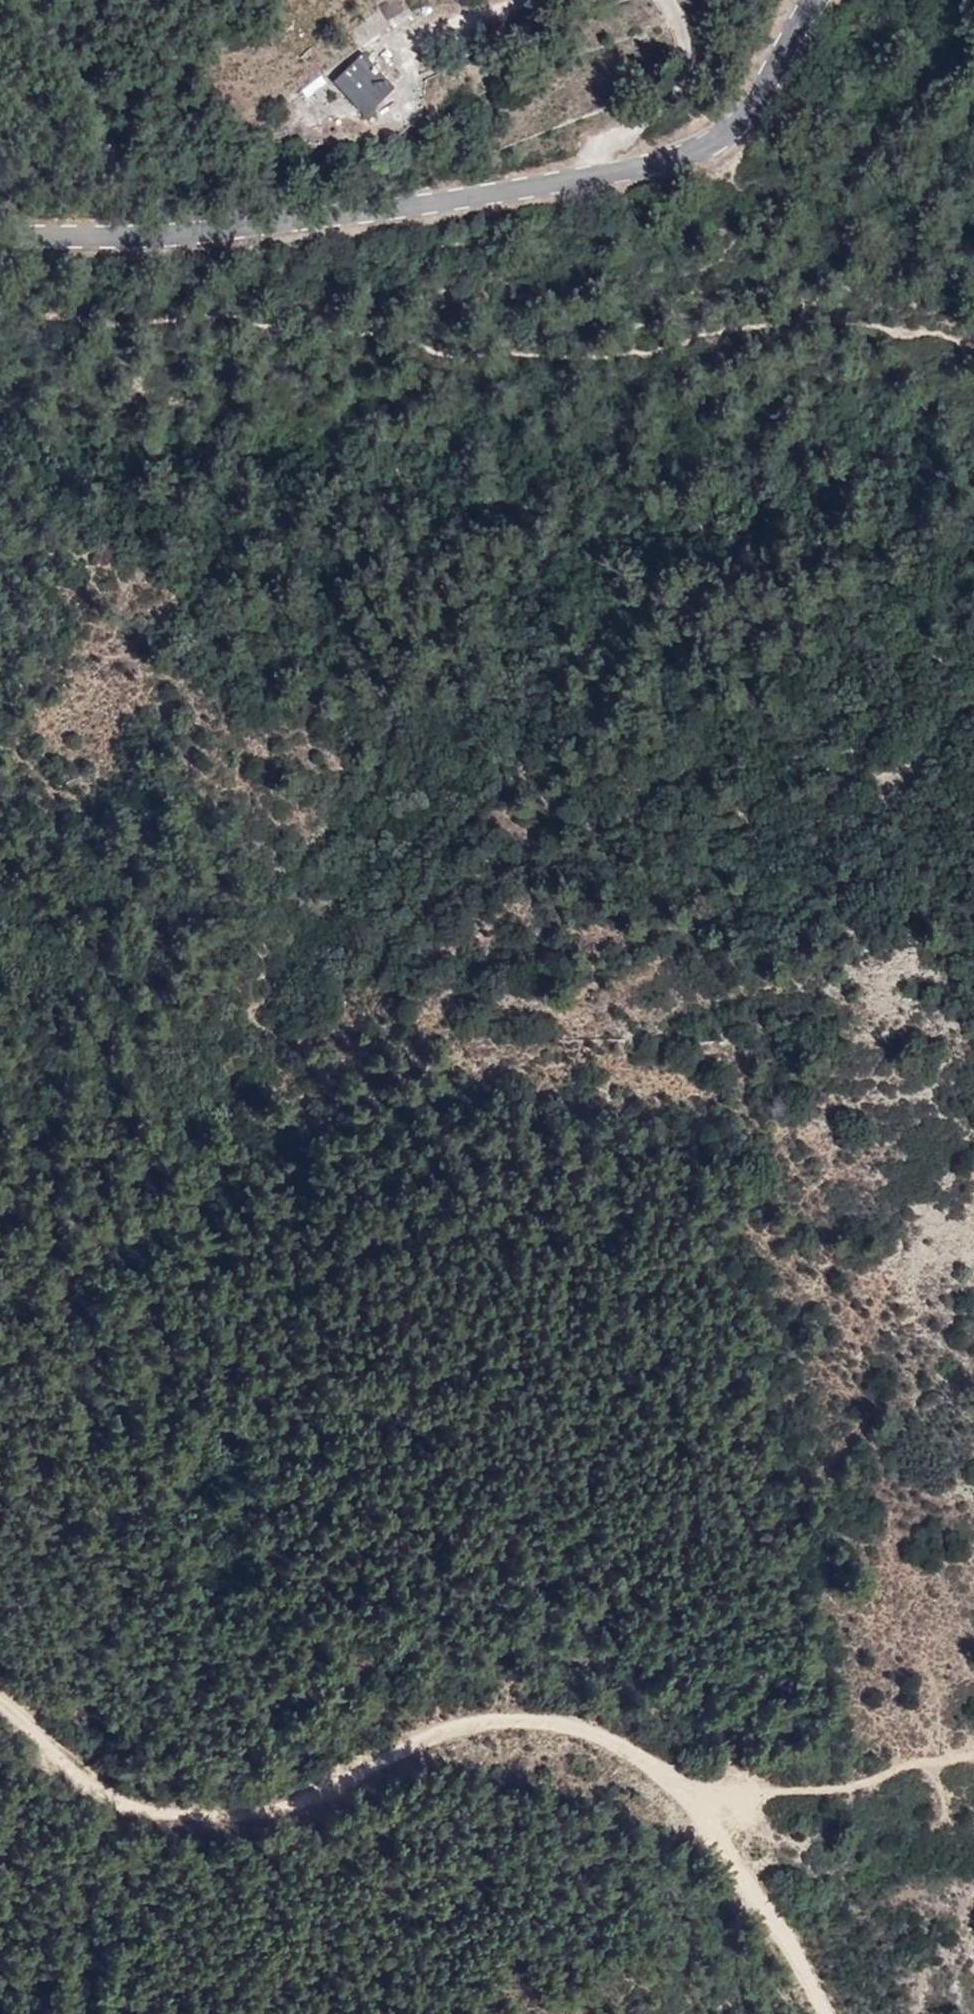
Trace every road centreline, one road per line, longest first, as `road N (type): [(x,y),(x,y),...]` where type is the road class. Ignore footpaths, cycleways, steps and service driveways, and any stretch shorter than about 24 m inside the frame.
road 1 (track): [(819,2013),(699,1812),(666,1774),(575,1720),(452,1731),(382,1751),(306,1799),(153,1802),(0,1701)]
road 2 (tertiary): [(0,236),(198,231),(657,164),(704,147),(747,111),(811,0)]

